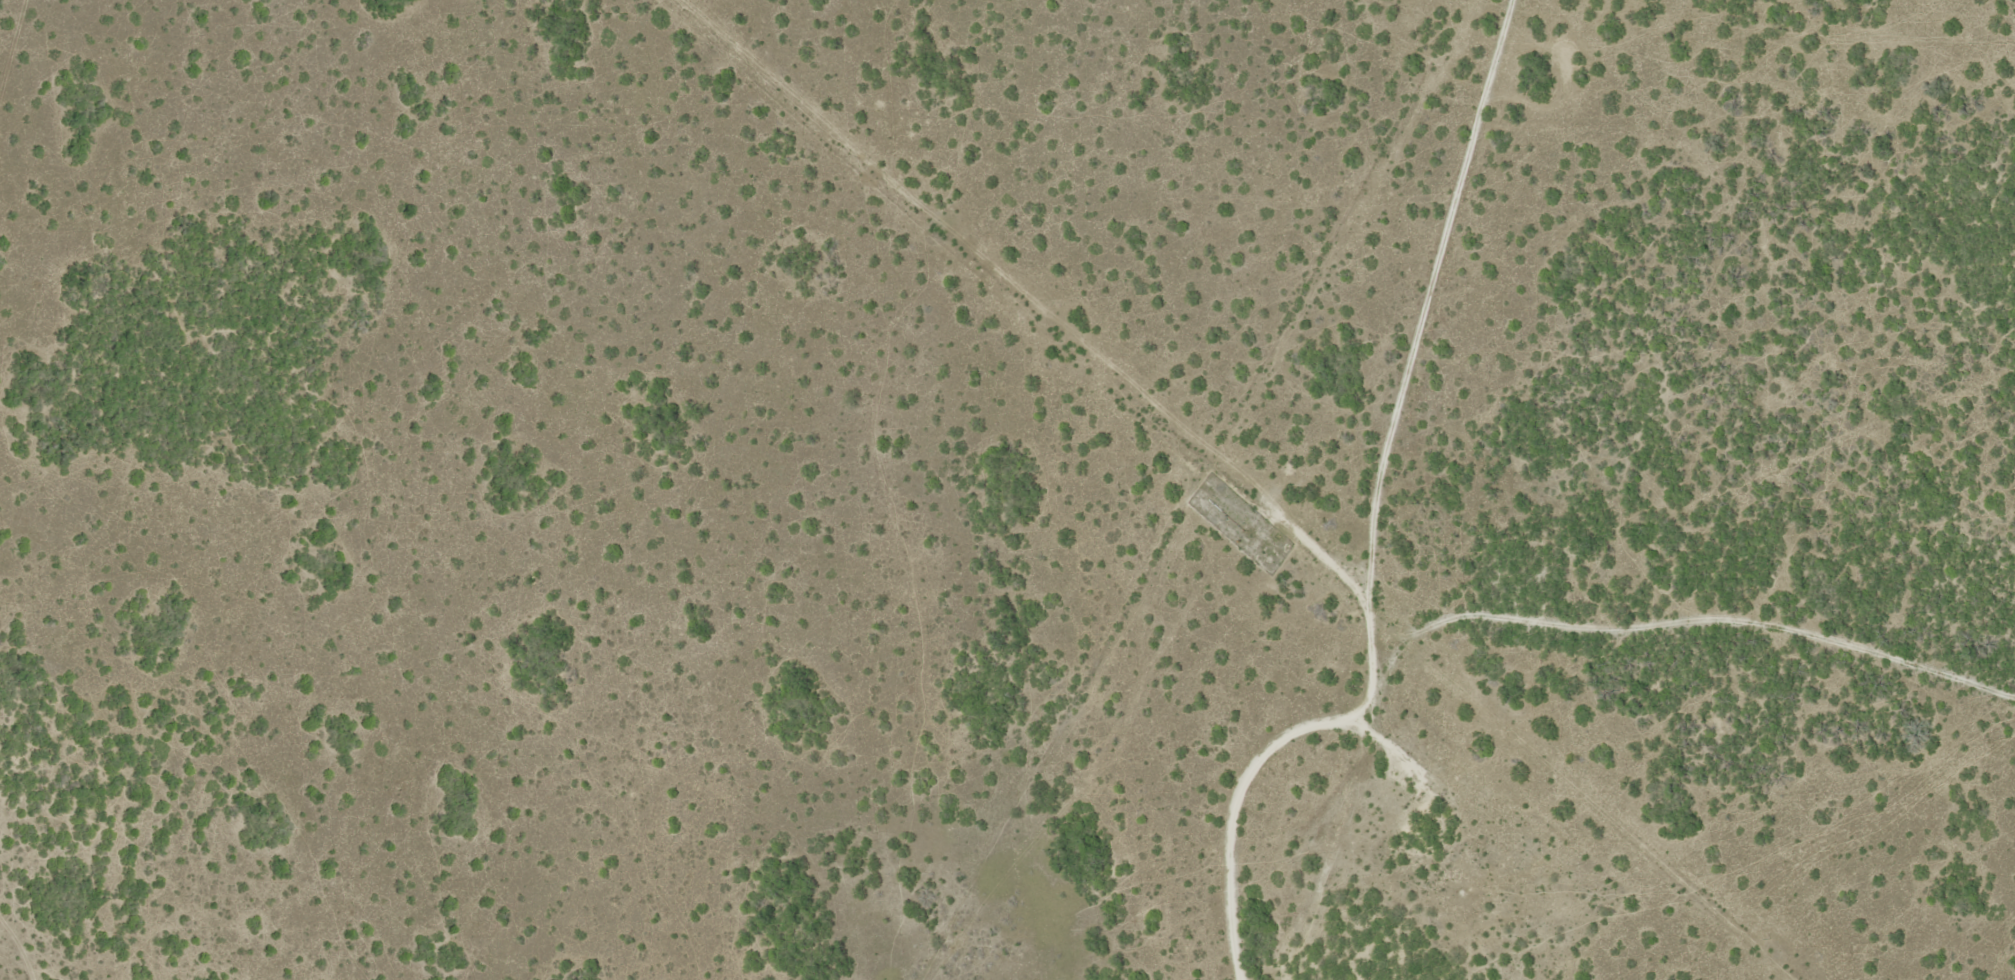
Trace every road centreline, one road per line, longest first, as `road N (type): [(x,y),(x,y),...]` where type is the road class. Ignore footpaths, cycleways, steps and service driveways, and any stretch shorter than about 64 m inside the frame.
road 1 (residential): [(1247,979),(1236,862),(1257,750),(1386,717)]

